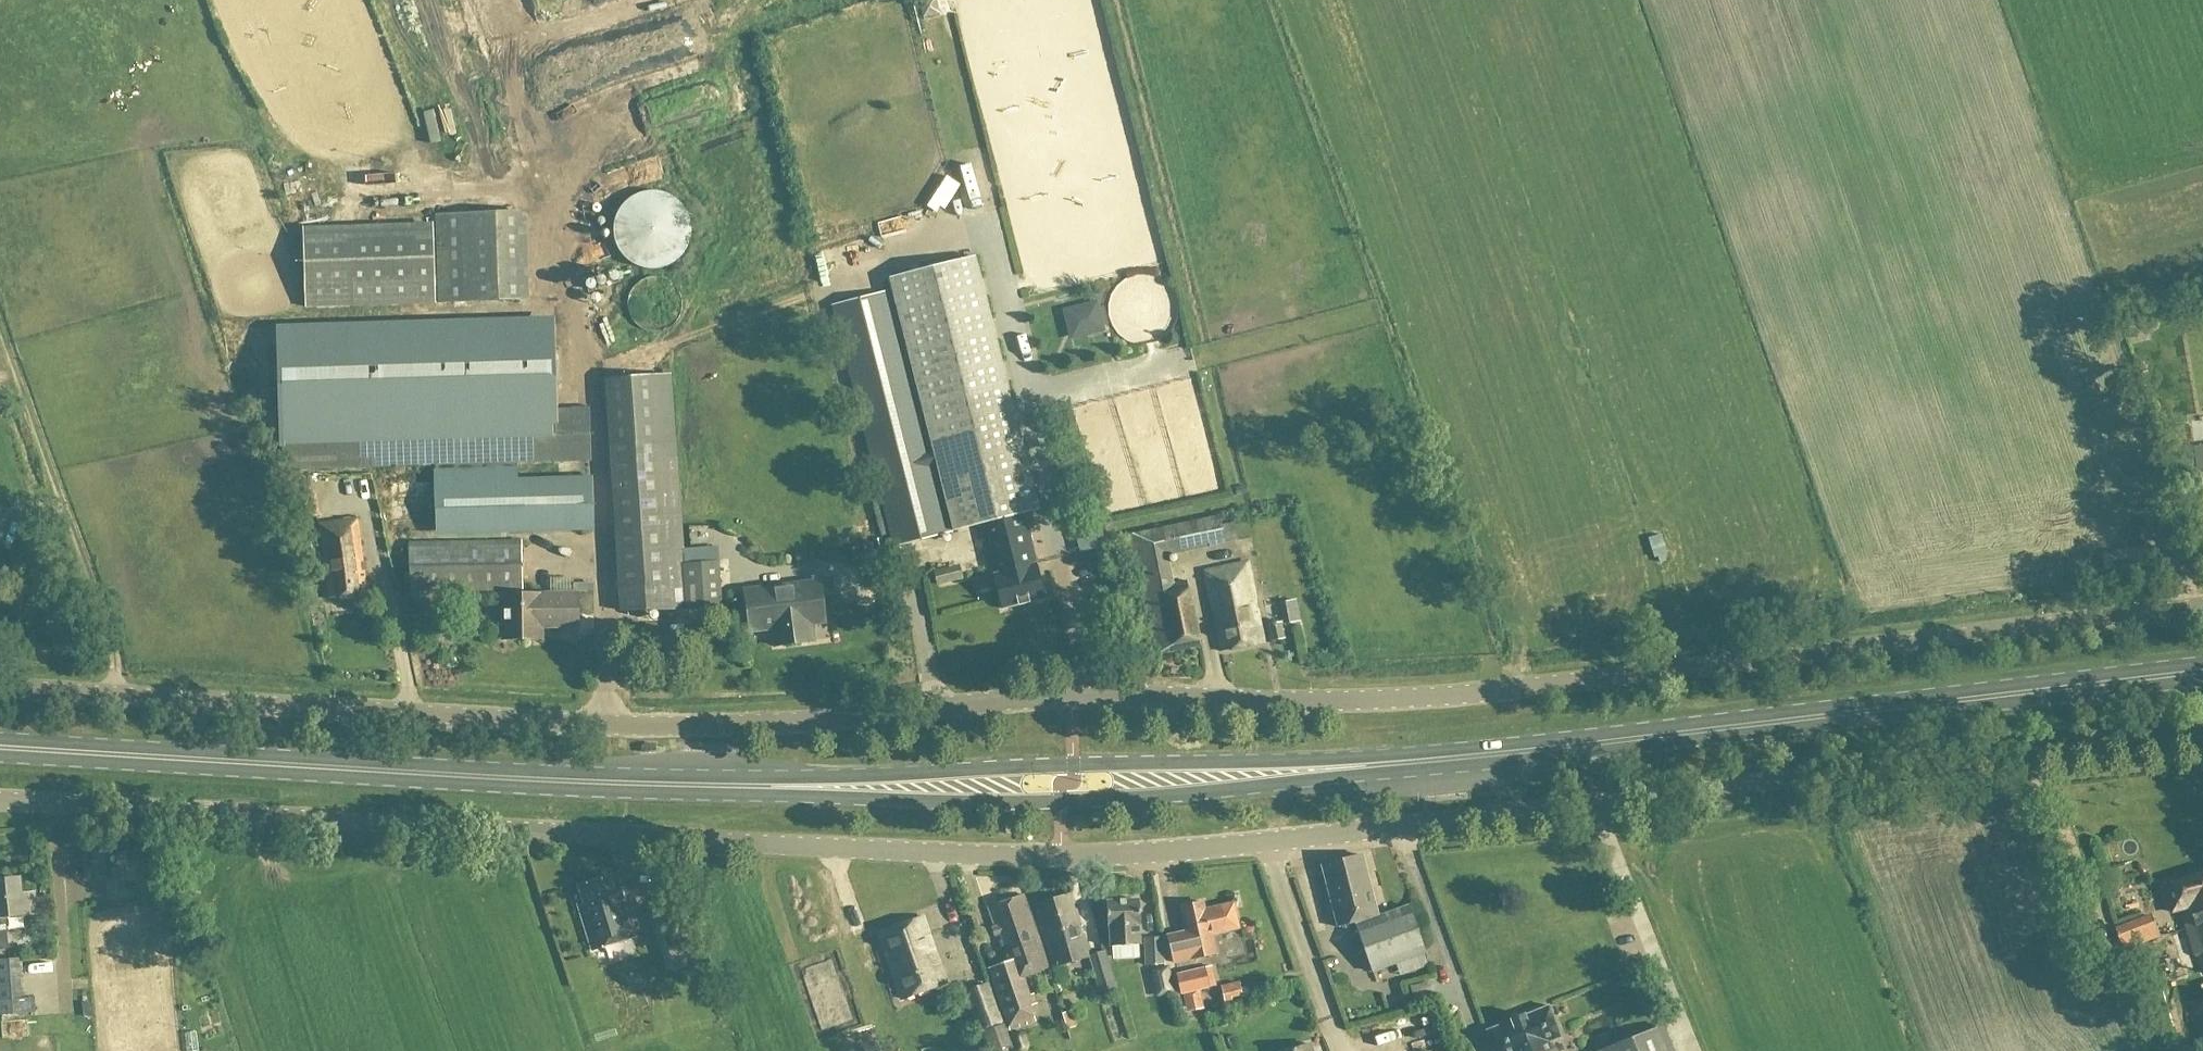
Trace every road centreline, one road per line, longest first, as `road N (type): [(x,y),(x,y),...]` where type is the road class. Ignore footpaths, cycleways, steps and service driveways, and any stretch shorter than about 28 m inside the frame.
road 1 (unclassified): [(1060,859),(1210,852),(2202,731)]
road 2 (unclassified): [(1069,700),(1433,701),(2202,606)]
road 3 (unclassified): [(1069,700),(811,721),(603,726),(0,690)]
road 4 (unclassified): [(1060,859),(0,803)]
road 5 (primary): [(1365,767),(2202,674)]
road 6 (primary): [(767,787),(542,782),(0,749)]
road 7 (primary): [(767,787),(1058,801),(1365,767)]
road 8 (primary): [(1365,767),(1014,765),(767,787)]

